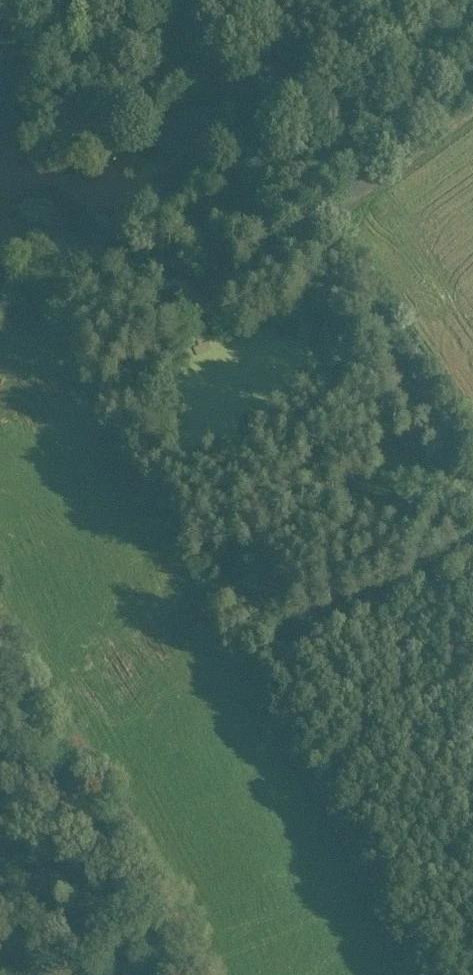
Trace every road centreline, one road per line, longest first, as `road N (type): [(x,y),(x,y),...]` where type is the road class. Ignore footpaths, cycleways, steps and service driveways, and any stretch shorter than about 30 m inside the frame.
road 1 (track): [(472,119),(341,215)]

